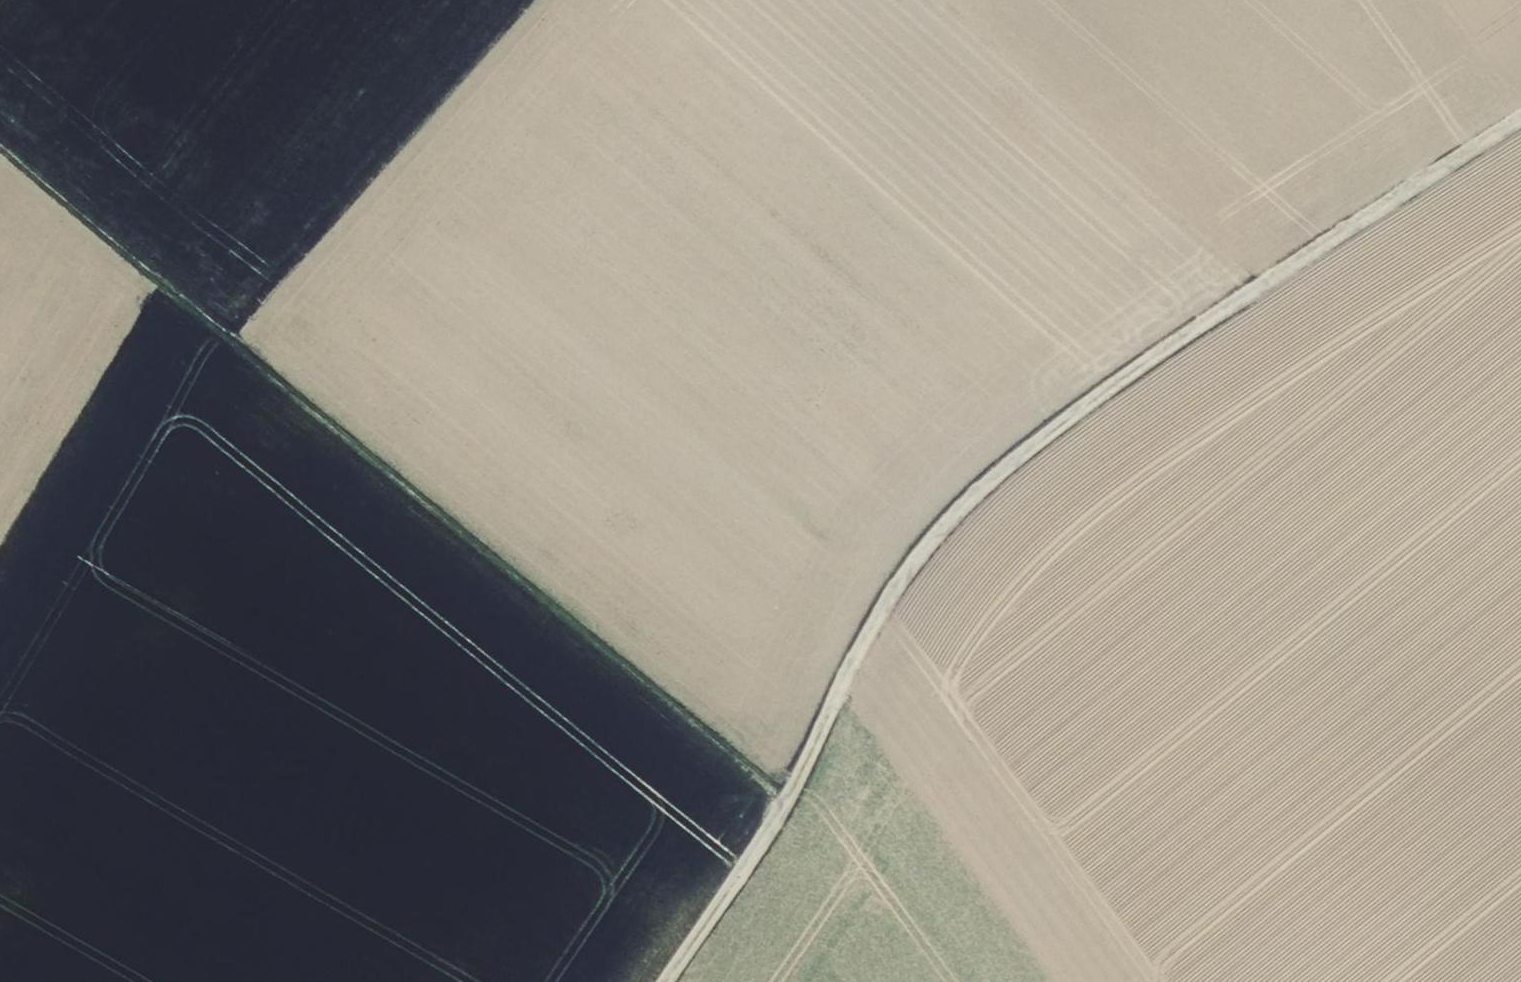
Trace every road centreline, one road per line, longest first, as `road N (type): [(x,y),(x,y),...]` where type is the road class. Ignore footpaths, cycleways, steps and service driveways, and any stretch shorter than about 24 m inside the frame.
road 1 (track): [(1520,127),(1268,283),(975,493),(868,630),(781,811),(669,981)]
road 2 (track): [(781,811),(100,222),(0,148)]

